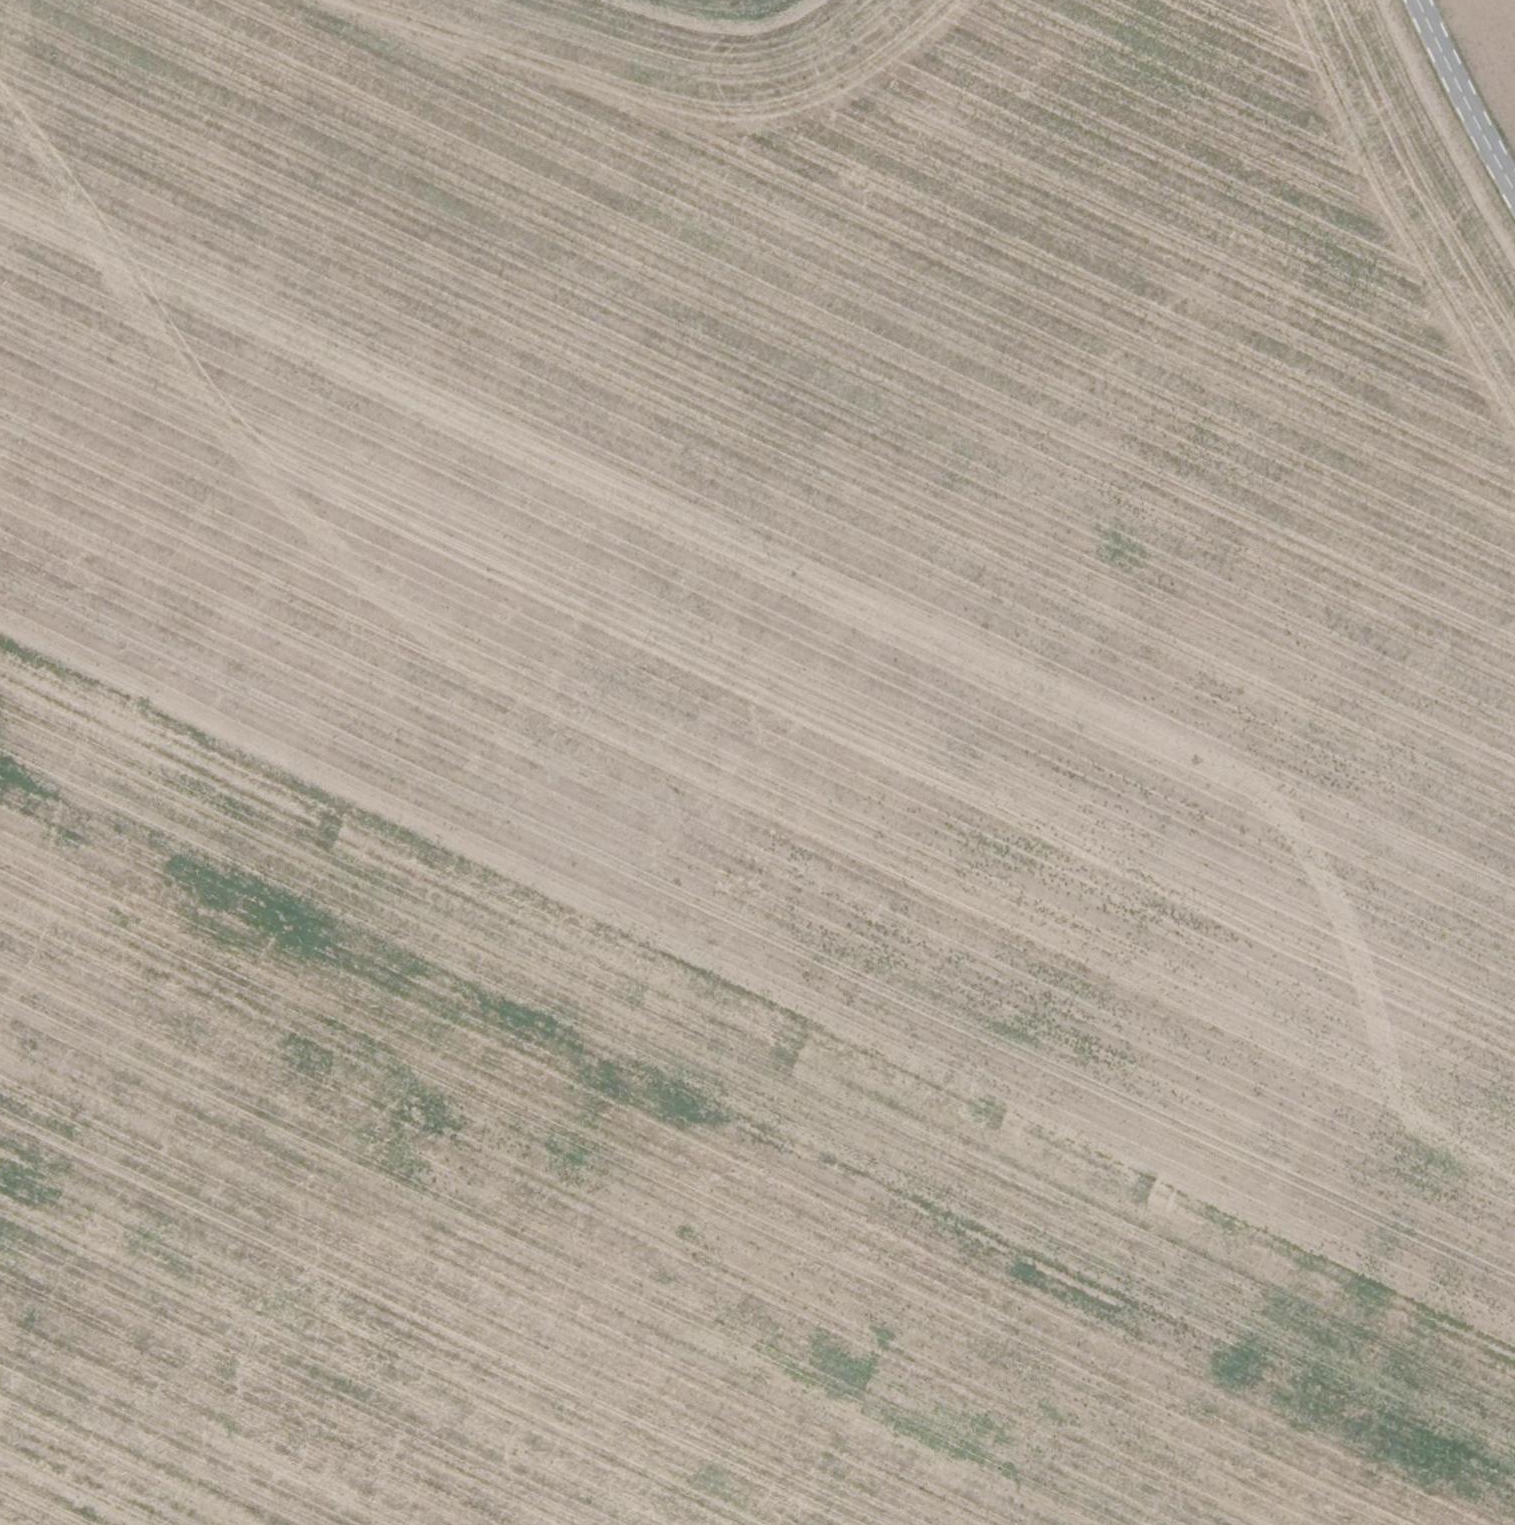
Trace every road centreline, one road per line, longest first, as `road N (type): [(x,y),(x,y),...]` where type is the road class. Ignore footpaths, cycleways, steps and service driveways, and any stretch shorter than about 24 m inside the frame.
road 1 (tertiary): [(1514,228),(1396,0)]
road 2 (track): [(790,0),(740,16),(669,0)]

